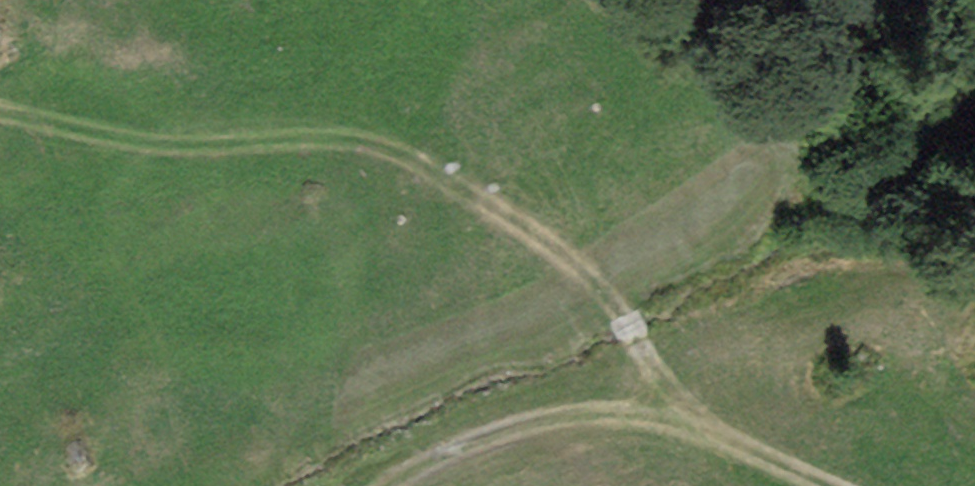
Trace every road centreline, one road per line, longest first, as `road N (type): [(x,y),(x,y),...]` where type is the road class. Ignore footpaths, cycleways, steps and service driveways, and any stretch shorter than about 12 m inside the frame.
road 1 (track): [(0,107),(159,139),(367,144),(406,155),(554,248),(621,314),(649,375),(651,420)]
road 2 (track): [(823,485),(700,433),(603,417),(508,430),(387,485)]

